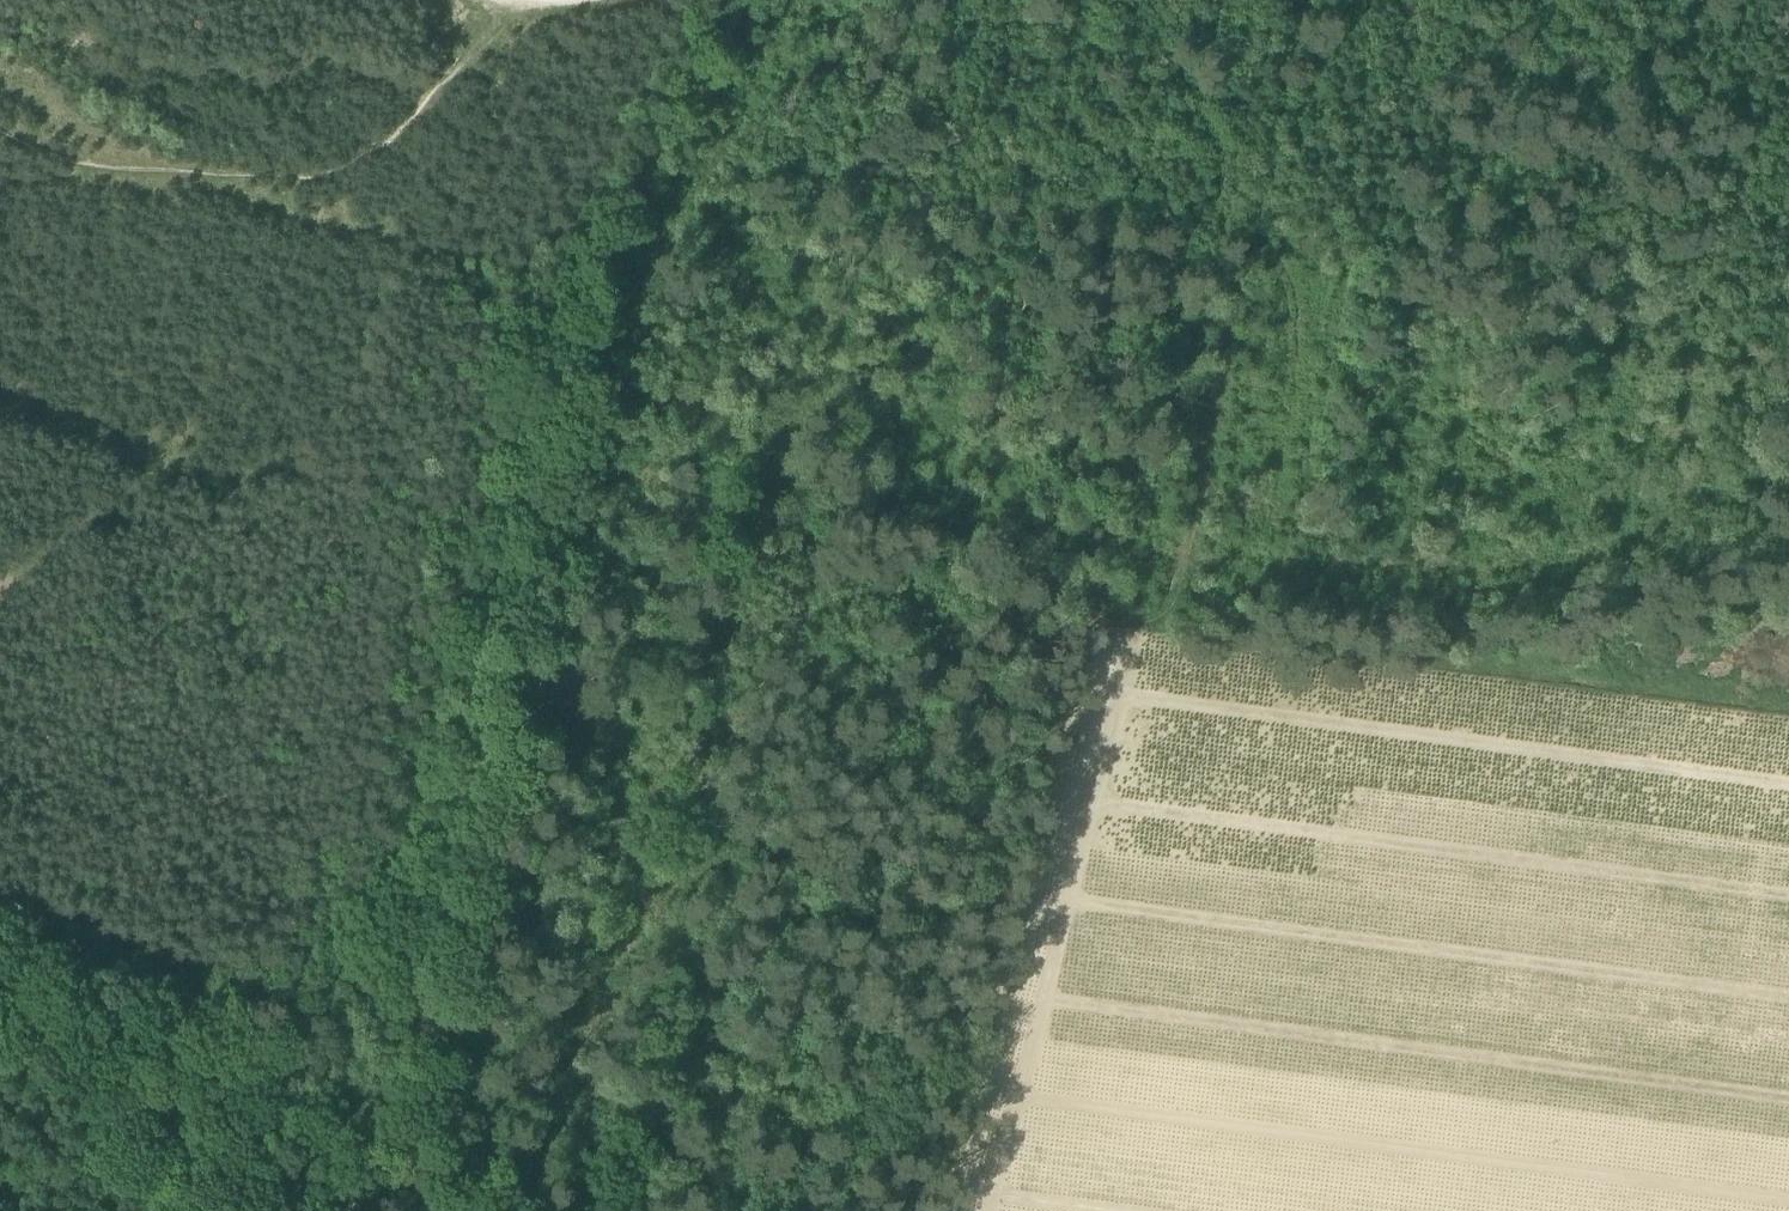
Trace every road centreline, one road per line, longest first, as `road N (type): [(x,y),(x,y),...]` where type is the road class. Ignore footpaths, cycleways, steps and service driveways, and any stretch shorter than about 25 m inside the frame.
road 1 (track): [(856,1210),(947,913),(970,723),(1012,557),(1151,617),(1171,618),(1337,0)]
road 2 (track): [(732,0),(555,351),(426,1003),(386,1134),(337,1210)]
road 3 (track): [(1171,618),(1308,676),(1788,614)]
road 4 (track): [(0,986),(333,1105),(544,1210)]

